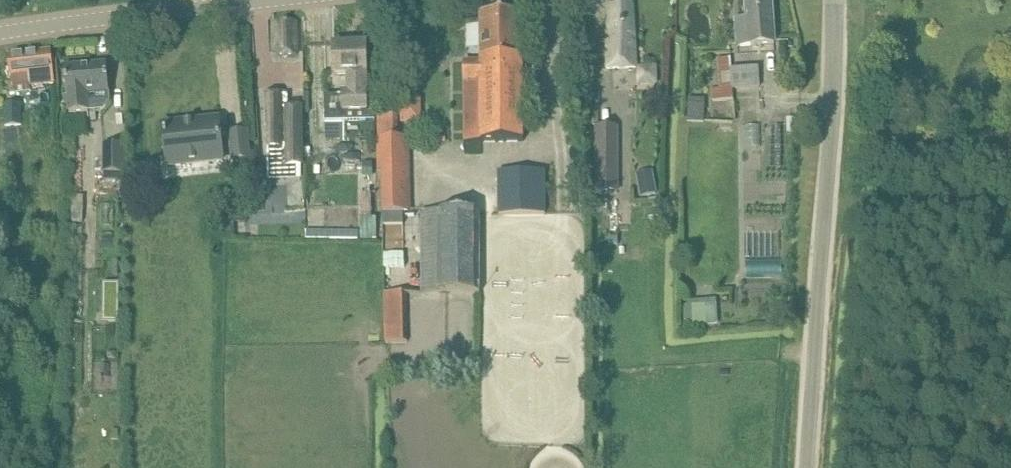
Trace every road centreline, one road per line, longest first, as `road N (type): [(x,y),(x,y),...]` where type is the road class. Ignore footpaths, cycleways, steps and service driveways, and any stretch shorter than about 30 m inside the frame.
road 1 (unclassified): [(808,467),(835,0)]
road 2 (tertiary): [(0,32),(250,0)]

